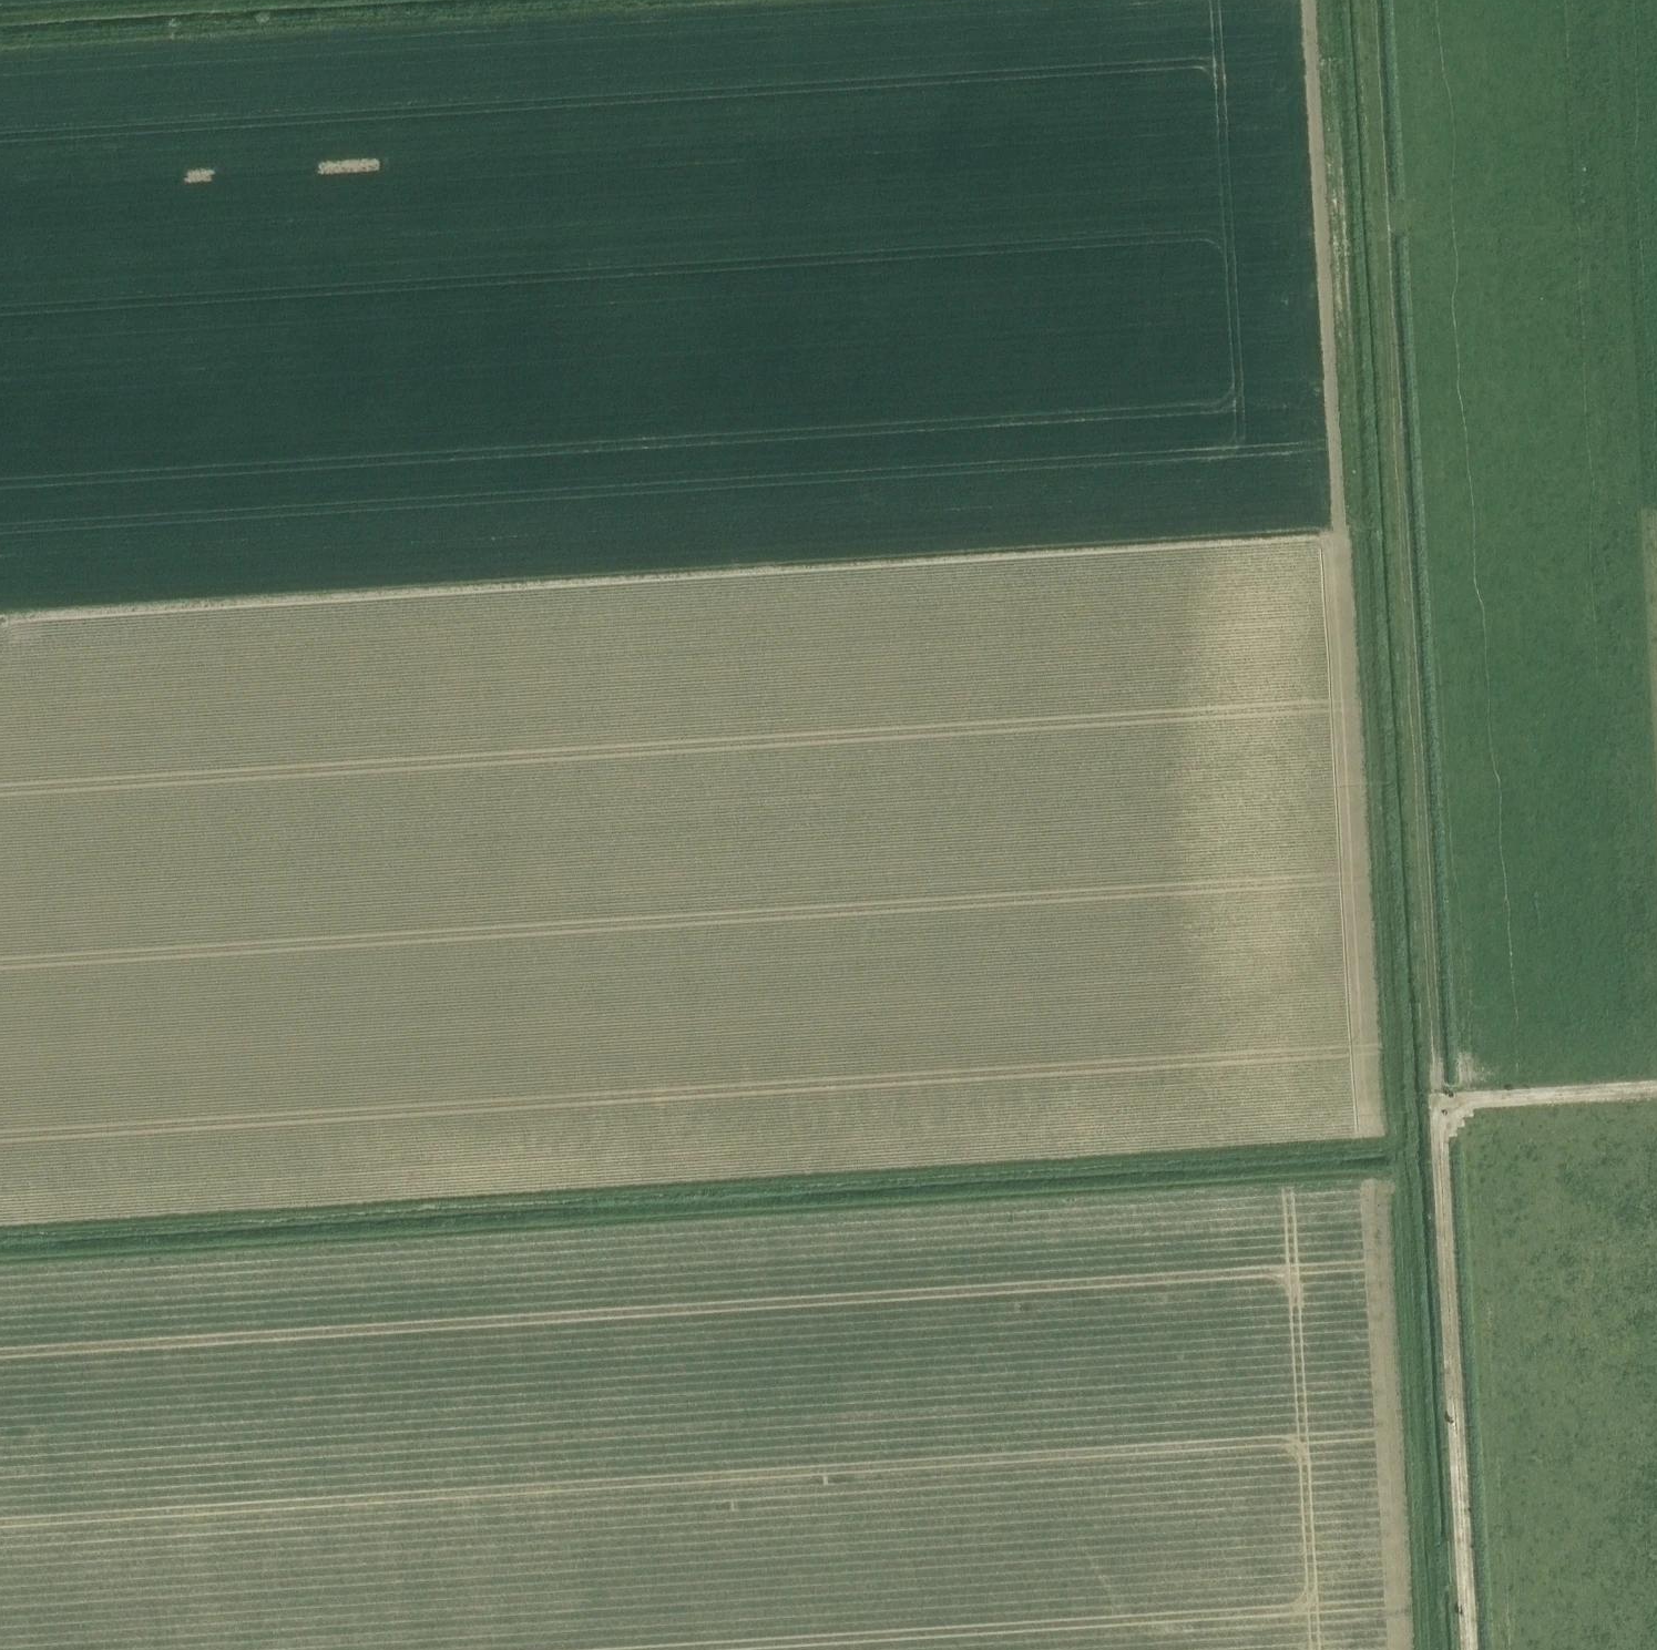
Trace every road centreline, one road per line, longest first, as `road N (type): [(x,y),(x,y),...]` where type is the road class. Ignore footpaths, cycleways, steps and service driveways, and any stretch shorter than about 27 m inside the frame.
road 1 (track): [(1471,1649),(1436,1102),(1656,1088)]

